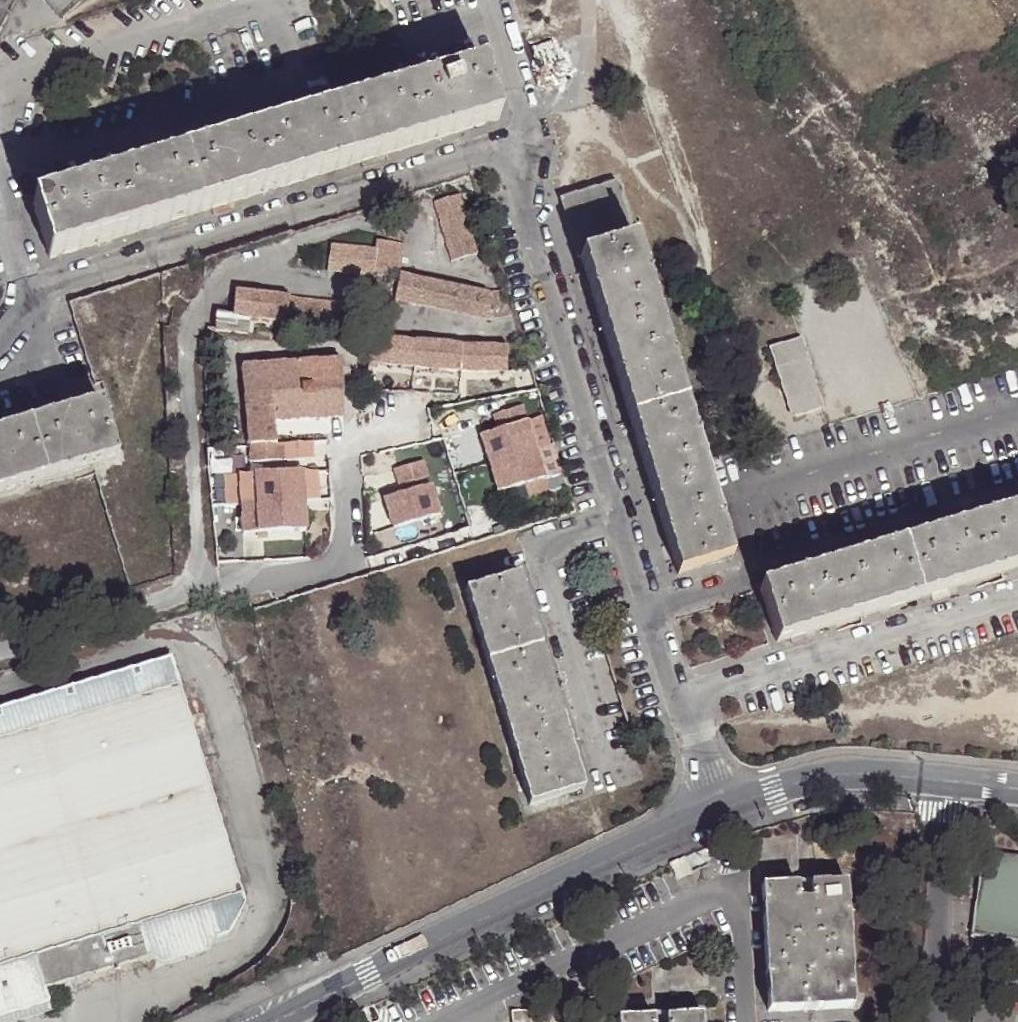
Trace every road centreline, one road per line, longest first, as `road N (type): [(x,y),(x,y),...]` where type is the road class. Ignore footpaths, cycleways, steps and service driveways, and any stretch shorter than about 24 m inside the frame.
road 1 (residential): [(263,1021),(770,790),(825,774),(941,780)]
road 2 (residential): [(941,780),(935,1021)]

